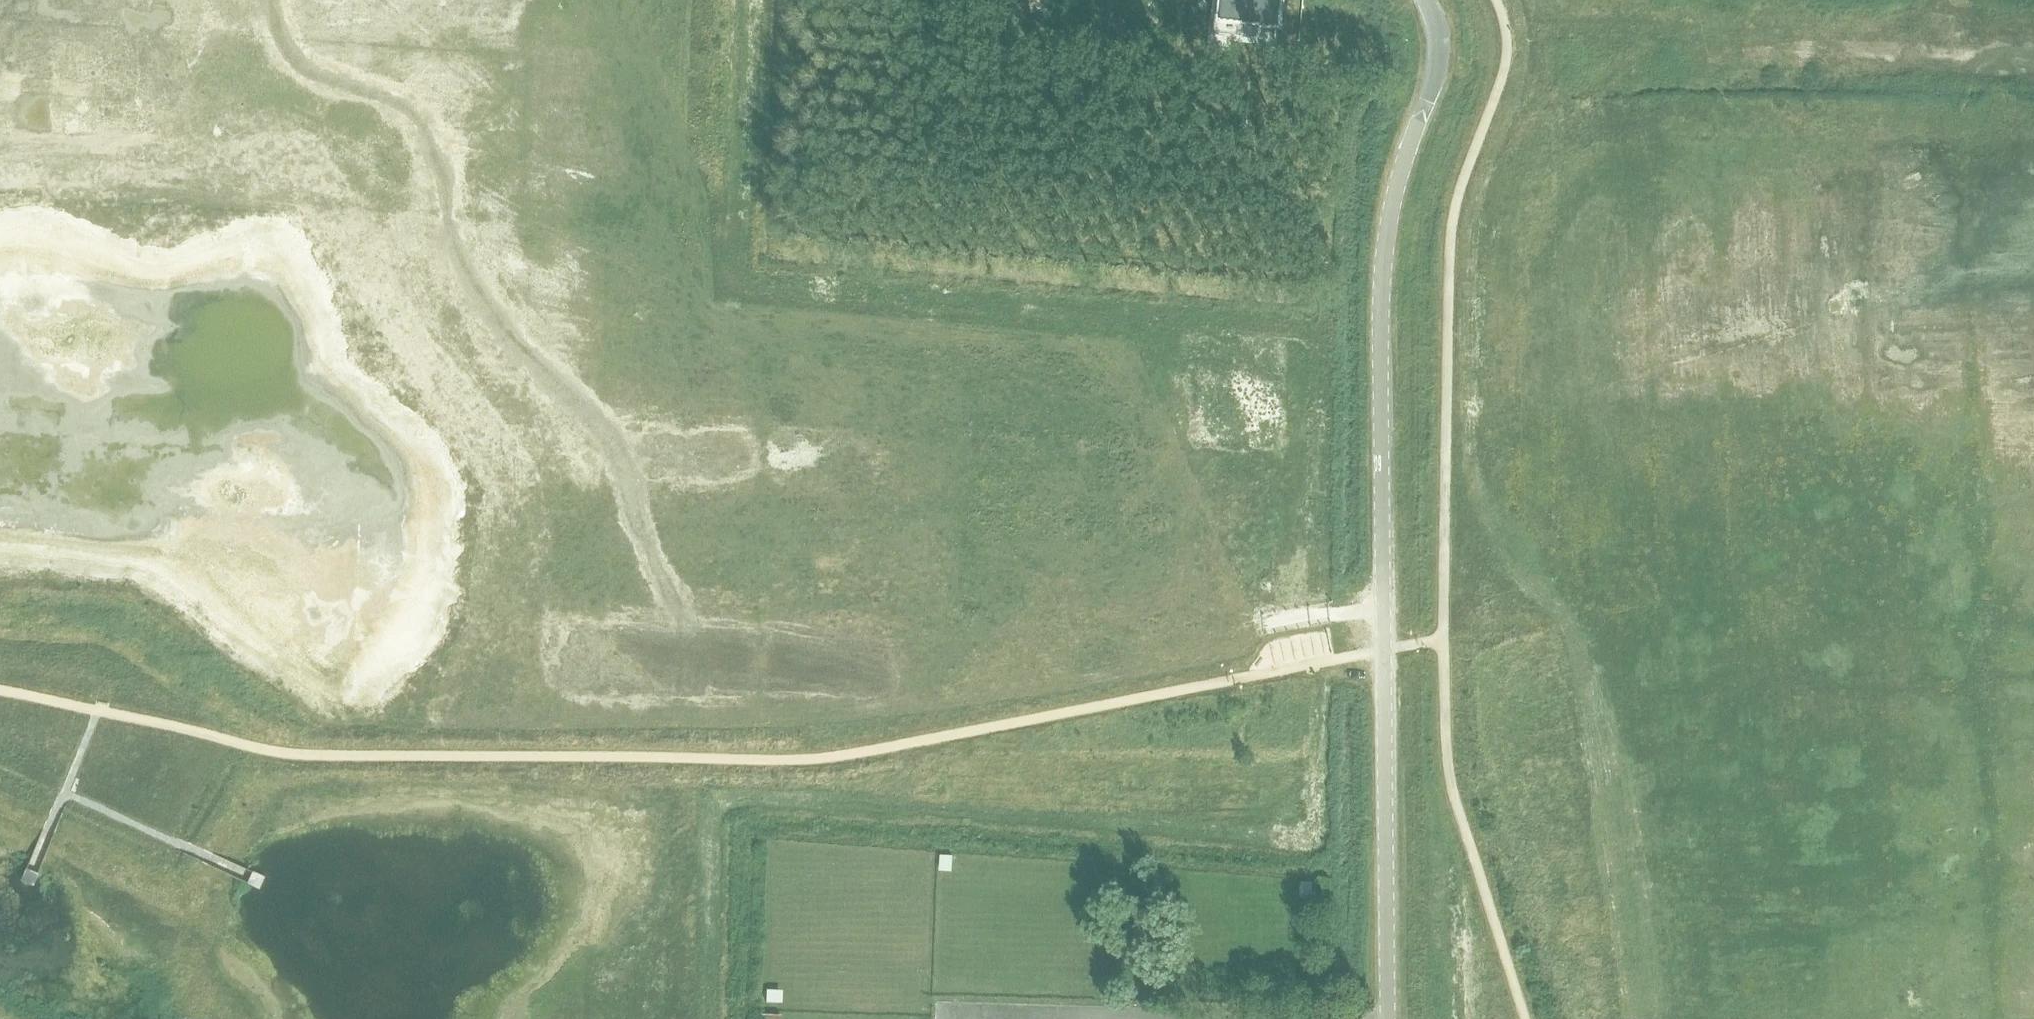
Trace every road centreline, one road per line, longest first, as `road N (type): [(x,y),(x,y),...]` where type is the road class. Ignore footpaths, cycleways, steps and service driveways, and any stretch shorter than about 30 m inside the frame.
road 1 (unclassified): [(1390,1018),(1380,320),(1395,193),(1438,57),(1423,0)]

